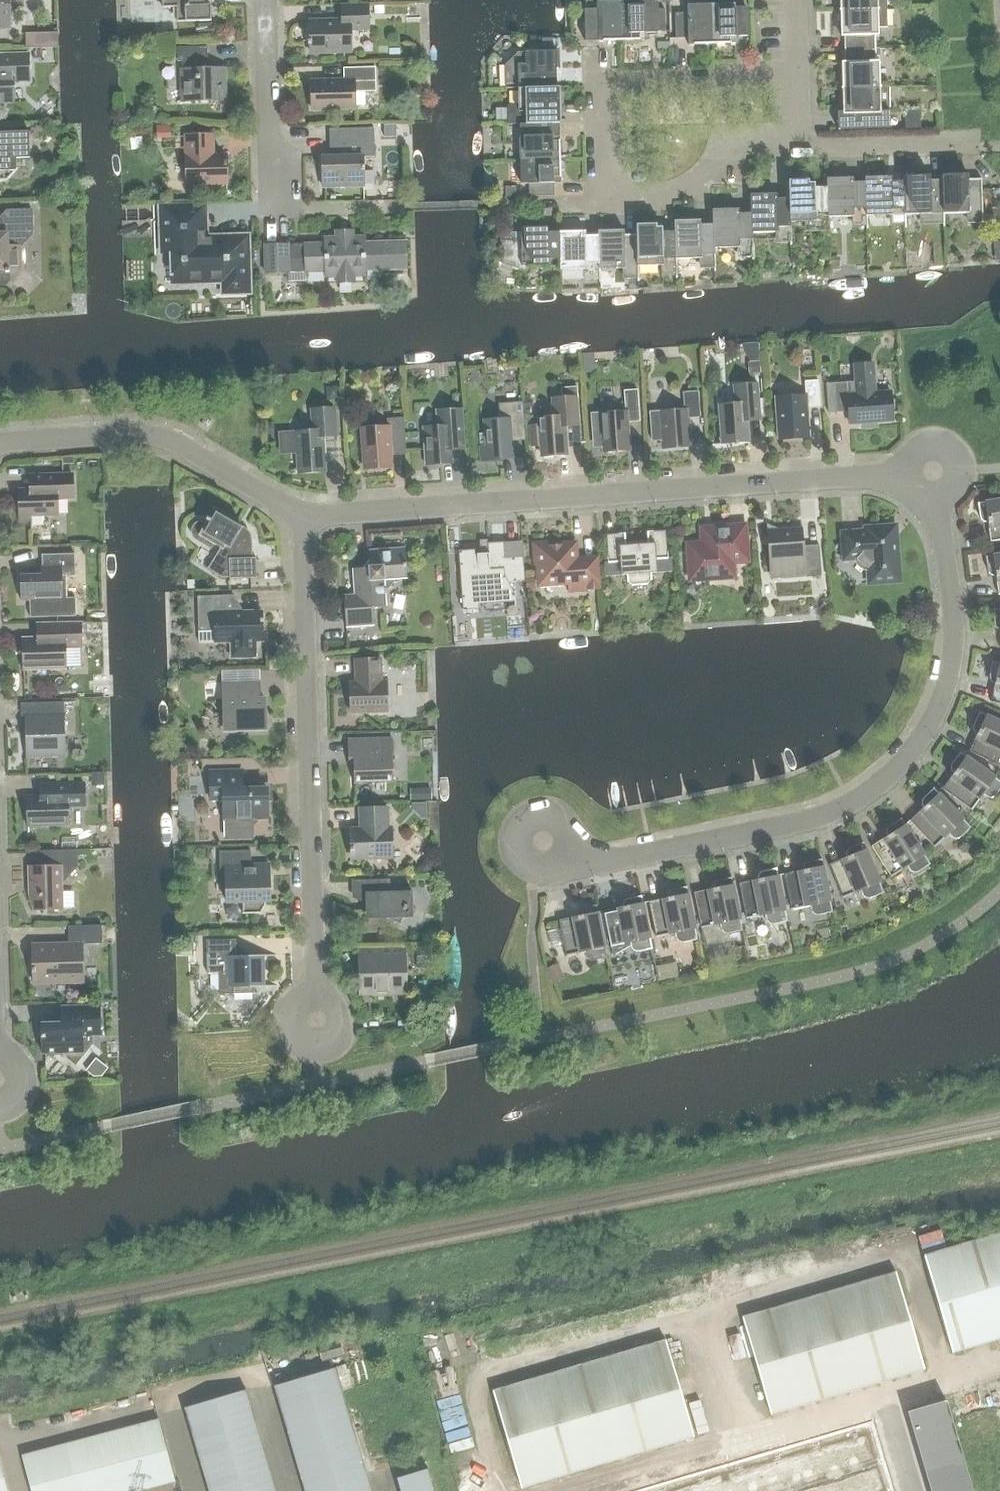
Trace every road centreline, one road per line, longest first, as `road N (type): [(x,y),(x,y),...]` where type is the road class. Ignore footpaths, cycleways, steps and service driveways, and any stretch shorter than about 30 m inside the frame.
road 1 (residential): [(570,846),(612,860),(800,823),(890,773),(929,725),(949,672),(954,610),(935,500)]
road 2 (residential): [(302,515),(905,473)]
road 3 (residential): [(800,147),(719,149),(707,172),(680,190),(606,194),(603,84),(799,80)]
road 4 (residential): [(316,994),(302,515)]
road 5 (residential): [(0,442),(164,437),(302,515)]
road 6 (residential): [(271,211),(266,0)]
road 7 (residential): [(964,143),(800,147)]
road 8 (residential): [(570,846),(563,860),(542,869),(516,846),(519,828),(533,815),(560,820),(570,836)]
road 9 (residential): [(307,996),(293,1008),(290,1027),(300,1043),(318,1048),(333,1042),(343,1020),(338,1005),(316,994)]
road 10 (residential): [(935,500),(958,484),(952,452),(921,447),(905,473)]

